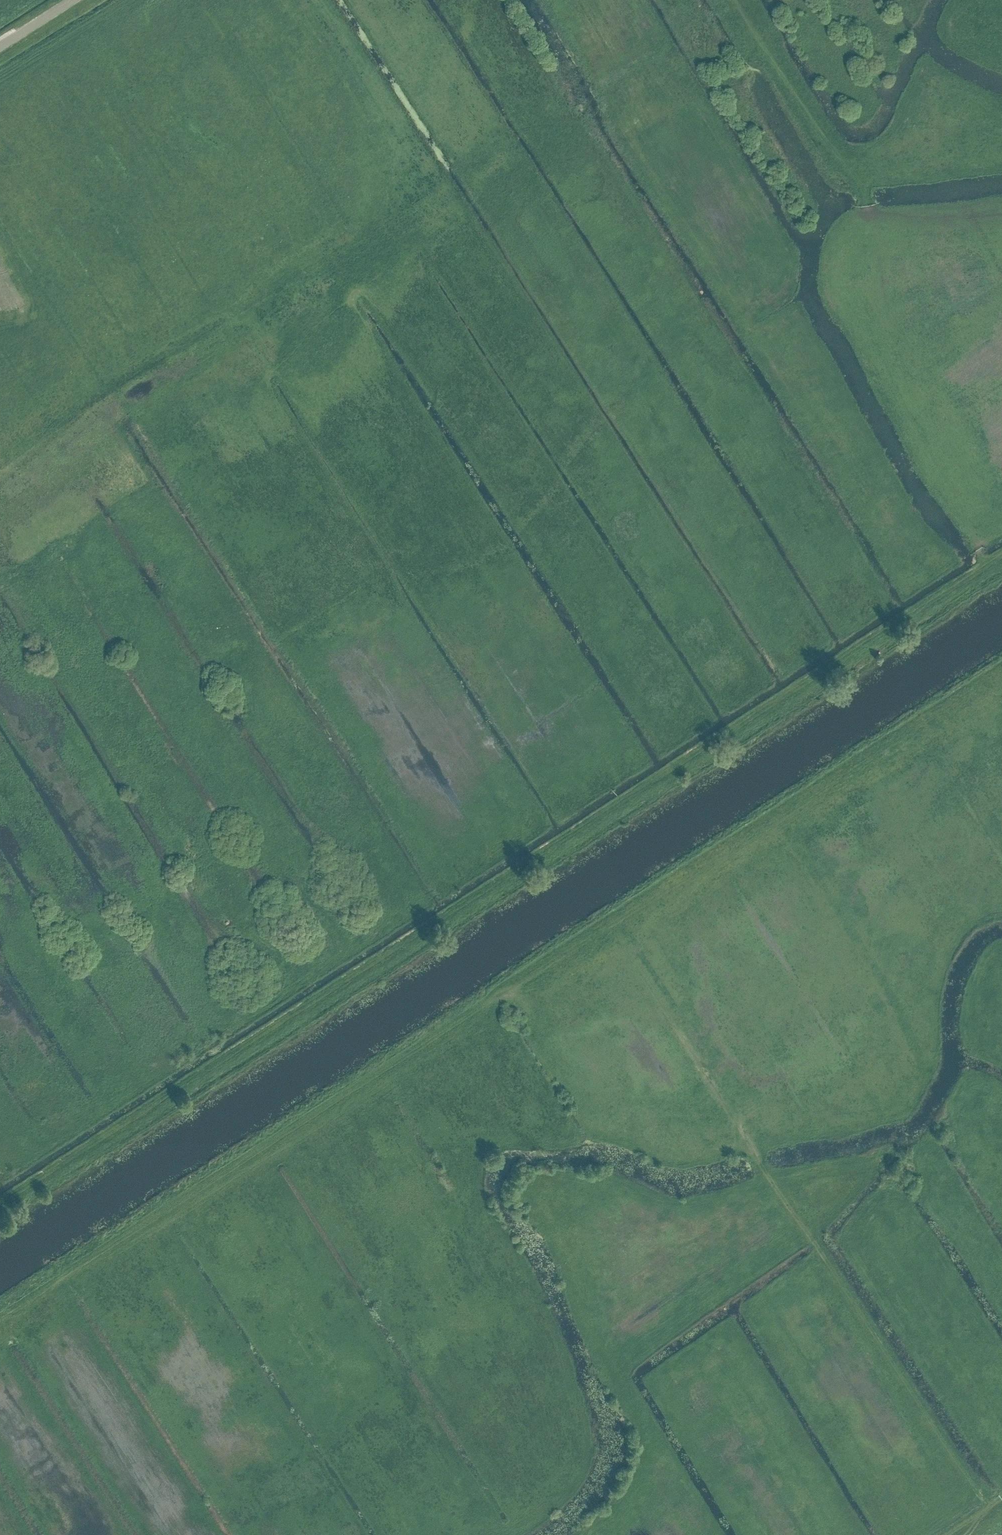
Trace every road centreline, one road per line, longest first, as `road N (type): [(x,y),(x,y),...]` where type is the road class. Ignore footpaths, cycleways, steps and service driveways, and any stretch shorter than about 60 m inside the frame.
road 1 (track): [(1001,1507),(987,1505),(968,1482),(608,931),(0,1314)]

